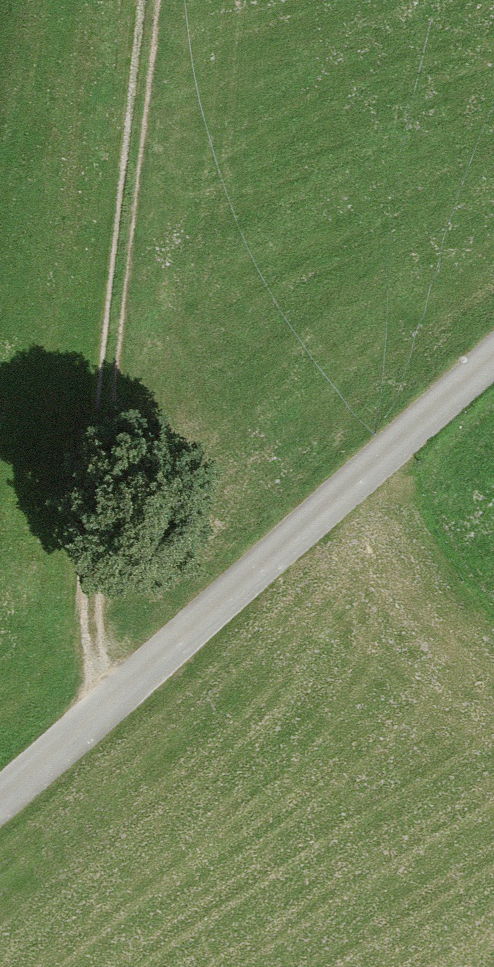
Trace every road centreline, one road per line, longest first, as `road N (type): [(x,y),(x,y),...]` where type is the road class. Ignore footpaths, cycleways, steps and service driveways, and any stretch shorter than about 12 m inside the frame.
road 1 (track): [(149,0),(99,485),(94,634),(112,702)]
road 2 (unclassified): [(0,801),(329,526),(493,362)]

